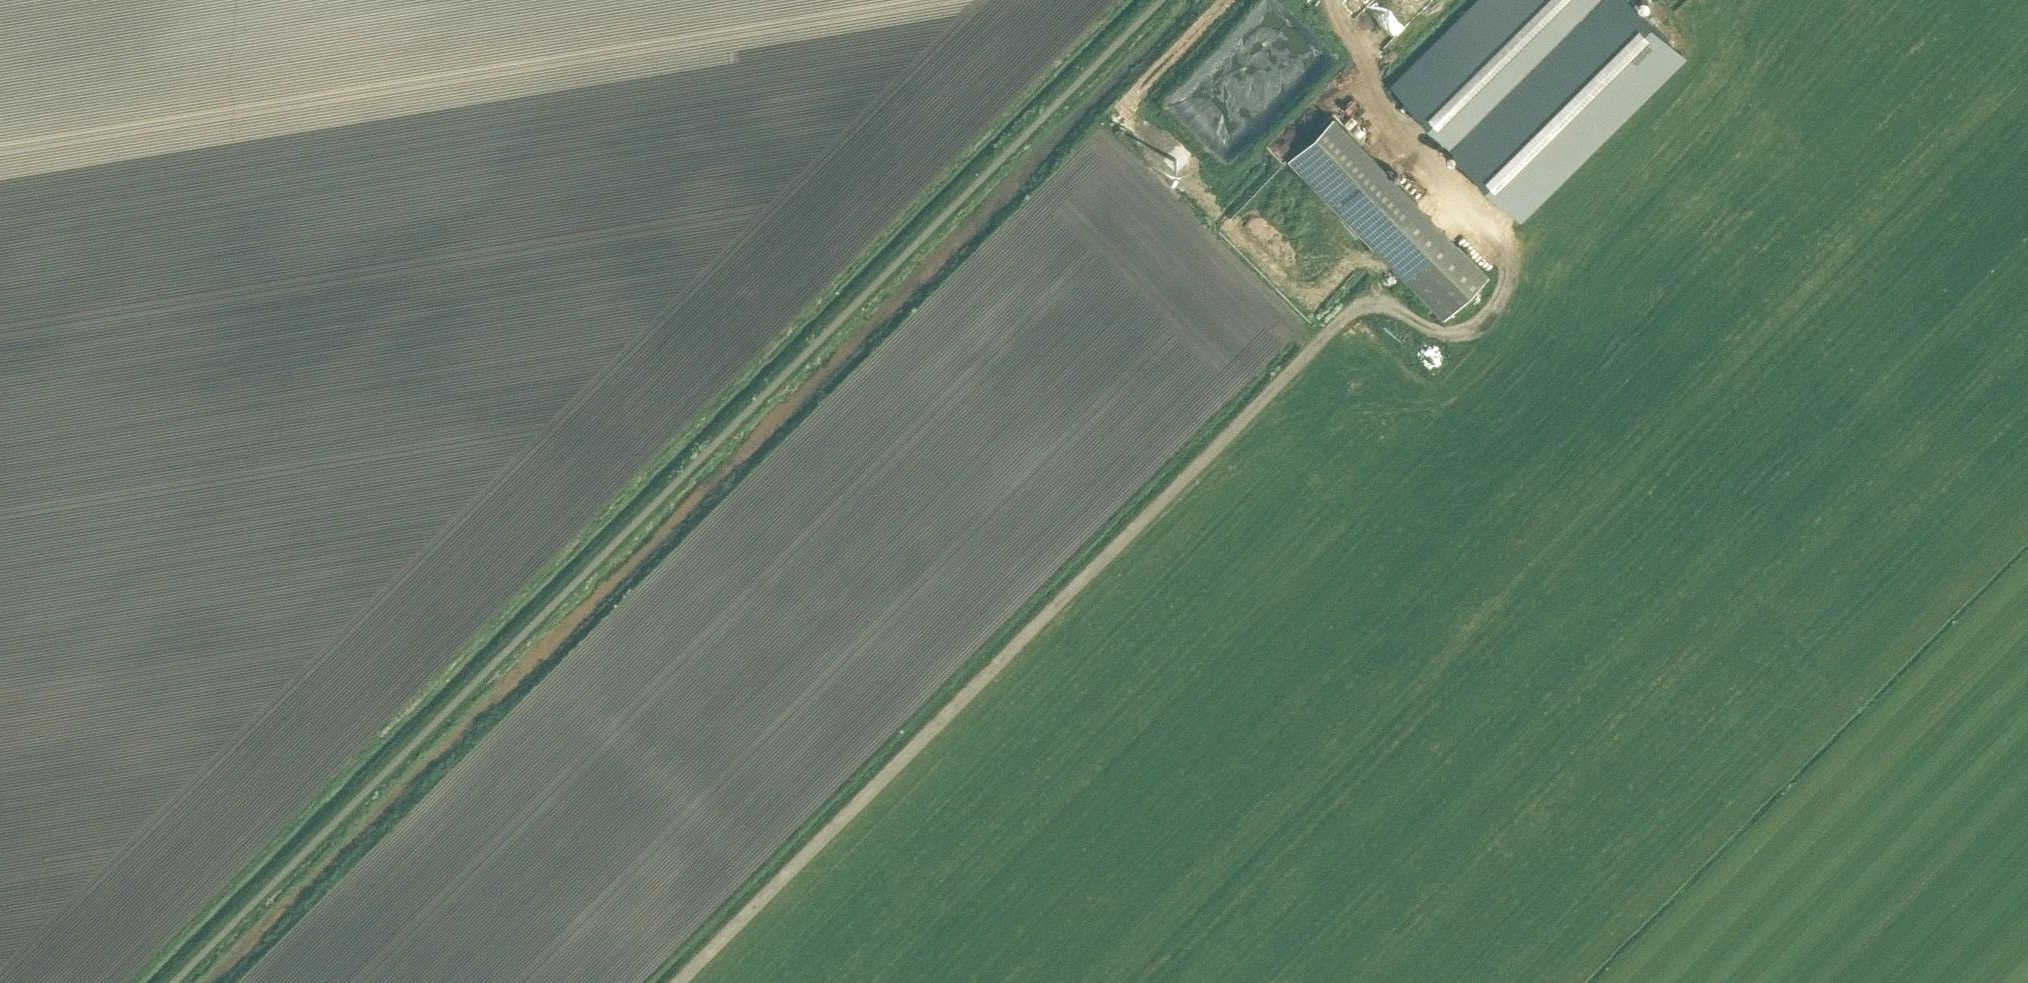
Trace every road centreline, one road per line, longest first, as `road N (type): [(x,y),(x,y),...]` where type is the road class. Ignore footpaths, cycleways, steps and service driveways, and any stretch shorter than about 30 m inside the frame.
road 1 (track): [(678,982),(1347,313),(1392,308),(1455,330),(1476,322),(1500,295),(1506,270),(1500,250),(1397,133),(1335,0)]

